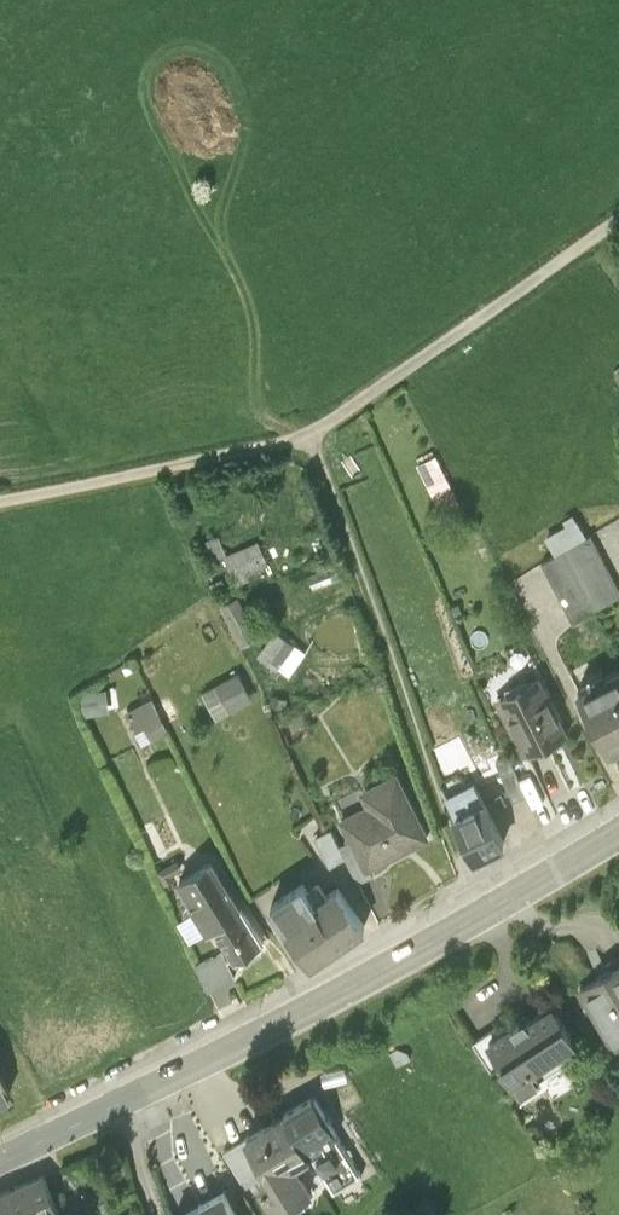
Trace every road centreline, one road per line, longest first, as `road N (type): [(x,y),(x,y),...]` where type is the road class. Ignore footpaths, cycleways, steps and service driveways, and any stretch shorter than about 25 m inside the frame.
road 1 (secondary): [(0,1165),(275,1029),(618,837)]
road 2 (track): [(0,500),(310,438),(618,220)]
road 3 (track): [(310,438),(478,919)]

